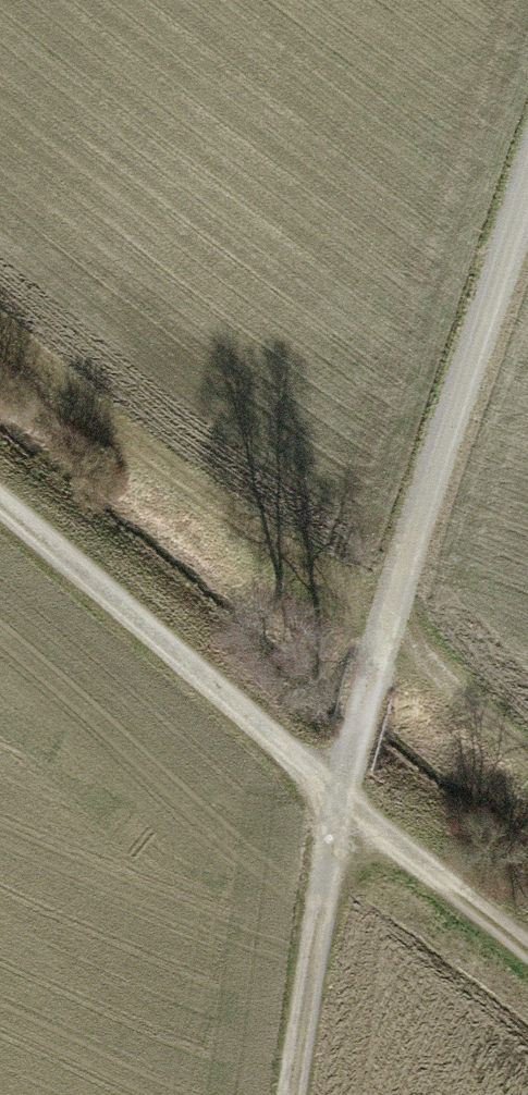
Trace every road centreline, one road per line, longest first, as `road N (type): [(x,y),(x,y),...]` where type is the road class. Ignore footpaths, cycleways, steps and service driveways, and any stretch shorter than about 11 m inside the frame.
road 1 (track): [(300,1094),(346,801),(377,663),(527,199)]
road 2 (track): [(0,508),(527,949)]
road 3 (track): [(0,330),(527,755)]

